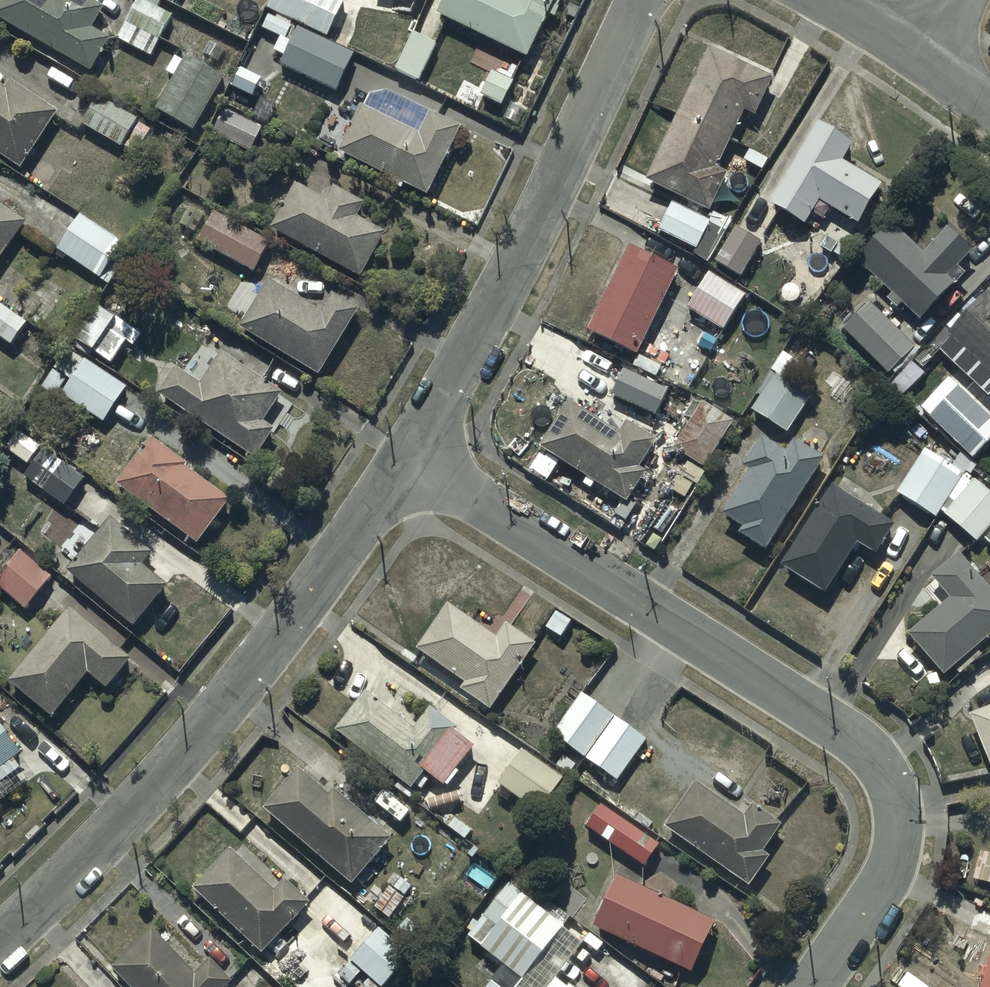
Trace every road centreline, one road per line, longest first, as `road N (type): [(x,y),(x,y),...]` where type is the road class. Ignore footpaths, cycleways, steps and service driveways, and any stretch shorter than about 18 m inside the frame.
road 1 (residential): [(809,986),(895,855),(899,797),(887,771),(836,725),(413,455)]
road 2 (residential): [(0,942),(91,859),(213,721),(413,455)]
road 3 (residential): [(413,455),(560,175),(641,0)]

